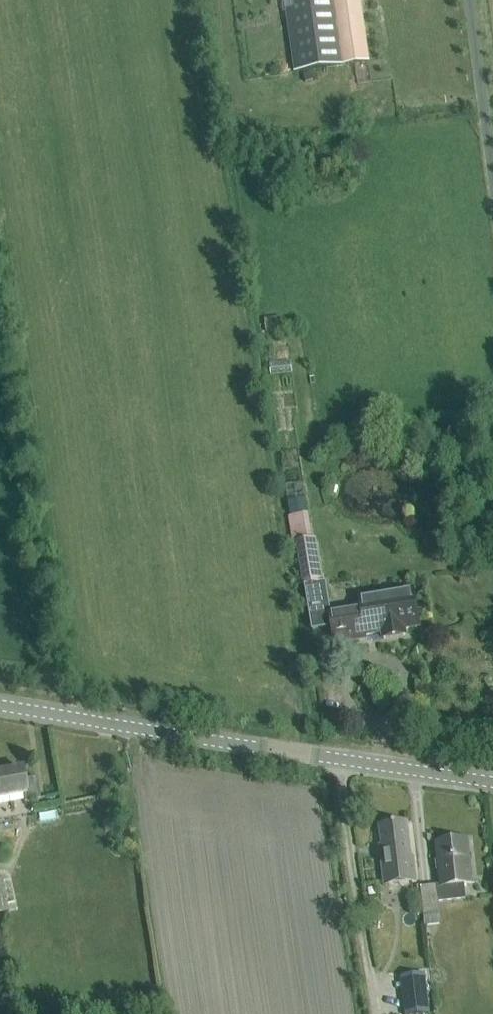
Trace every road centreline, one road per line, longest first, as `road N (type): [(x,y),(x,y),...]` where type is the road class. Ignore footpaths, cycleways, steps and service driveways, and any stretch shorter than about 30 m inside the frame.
road 1 (tertiary): [(0,701),(492,782)]
road 2 (track): [(377,1013),(337,759)]

